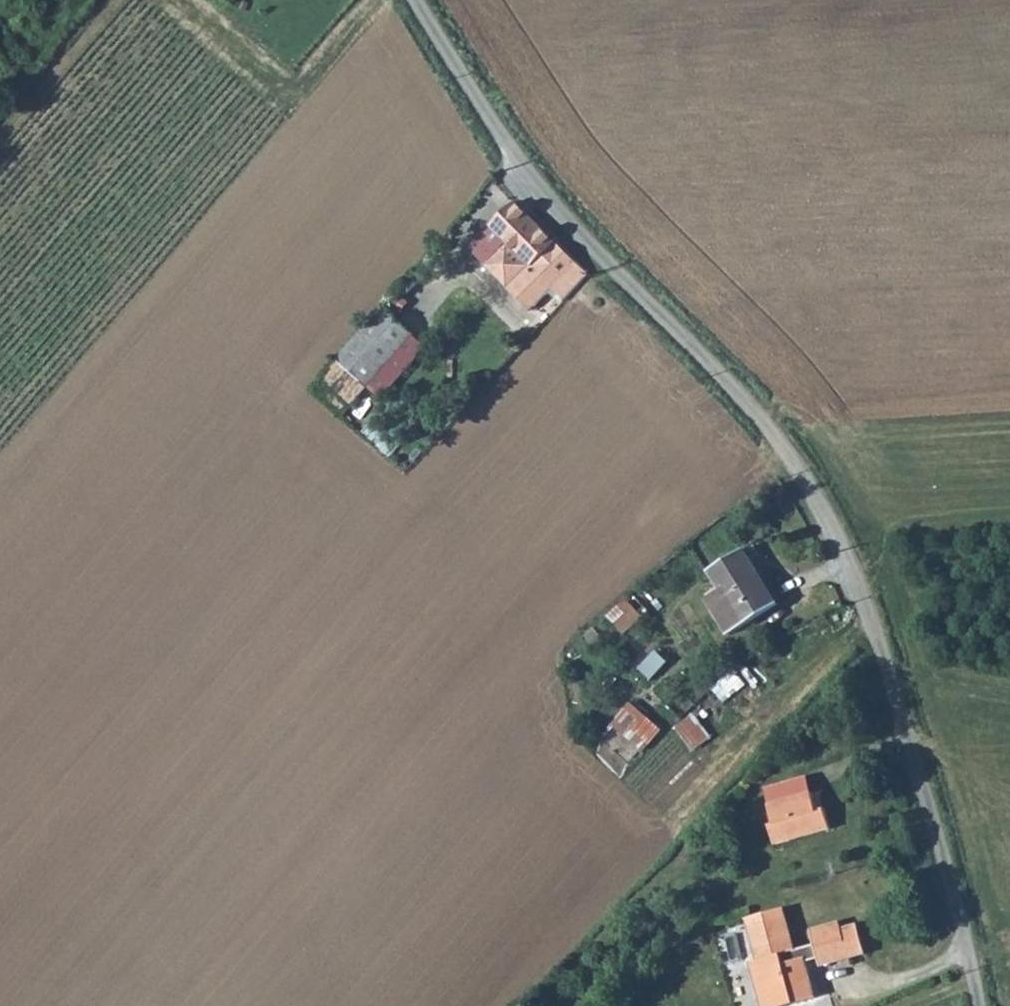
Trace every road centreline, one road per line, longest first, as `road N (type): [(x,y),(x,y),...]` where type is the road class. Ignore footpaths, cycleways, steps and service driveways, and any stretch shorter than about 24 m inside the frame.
road 1 (unclassified): [(418,0),(525,173),(760,416),(814,486),(874,625),(980,1005)]

